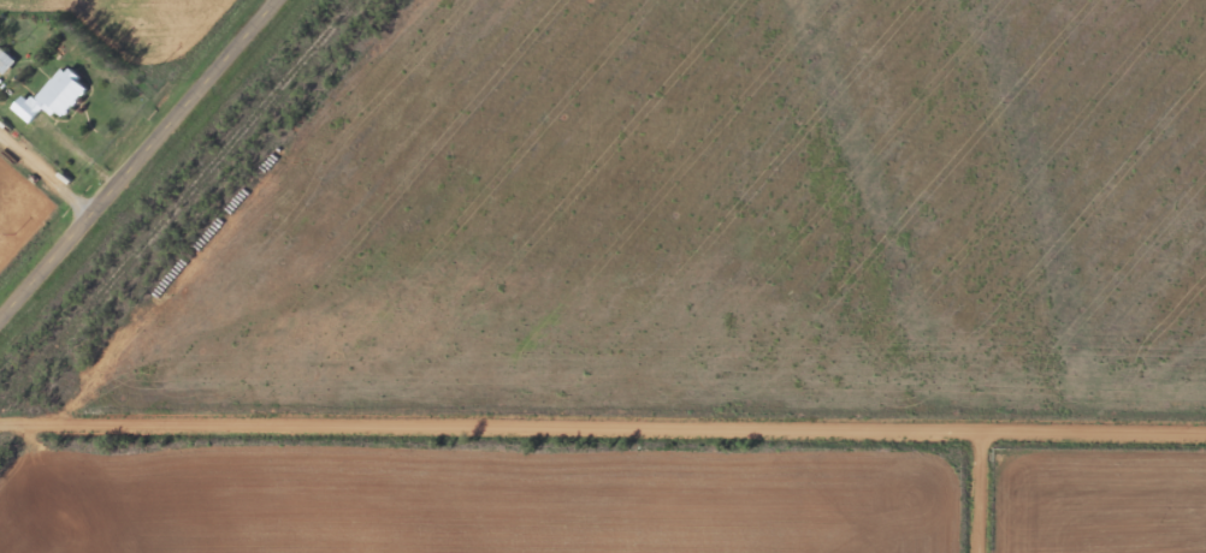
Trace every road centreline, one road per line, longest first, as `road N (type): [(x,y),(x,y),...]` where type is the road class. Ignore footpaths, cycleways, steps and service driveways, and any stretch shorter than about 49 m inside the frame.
road 1 (residential): [(1205,428),(0,422)]
road 2 (secondary): [(0,335),(291,0)]
road 3 (residential): [(984,552),(986,427)]

